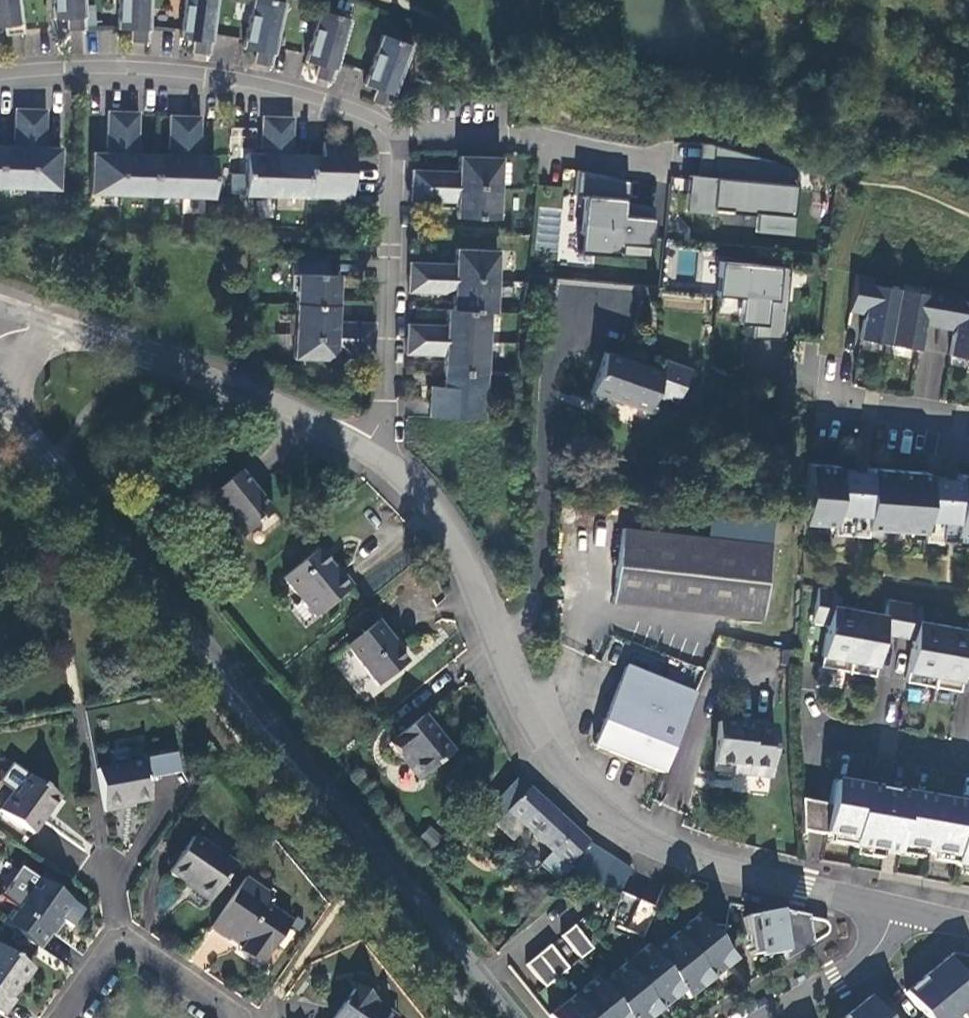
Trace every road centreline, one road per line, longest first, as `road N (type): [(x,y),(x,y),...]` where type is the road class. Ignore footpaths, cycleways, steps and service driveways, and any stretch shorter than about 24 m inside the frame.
road 1 (residential): [(893,910),(689,856),(631,829),(578,788),(544,743),(465,566),(426,507),(367,453)]
road 2 (tertiary): [(515,1017),(49,461)]
road 3 (residential): [(367,453),(384,404),(391,156),(374,125),(302,99),(184,74),(63,70),(0,78)]
road 4 (tertiary): [(49,461),(475,1017)]
road 5 (residential): [(367,453),(265,394),(56,322)]
road 6 (residential): [(968,763),(820,736),(817,780)]
road 7 (residential): [(893,910),(880,946),(765,1017)]
road 8 (residential): [(236,1017),(118,935)]
road 9 (residential): [(968,423),(840,399)]

